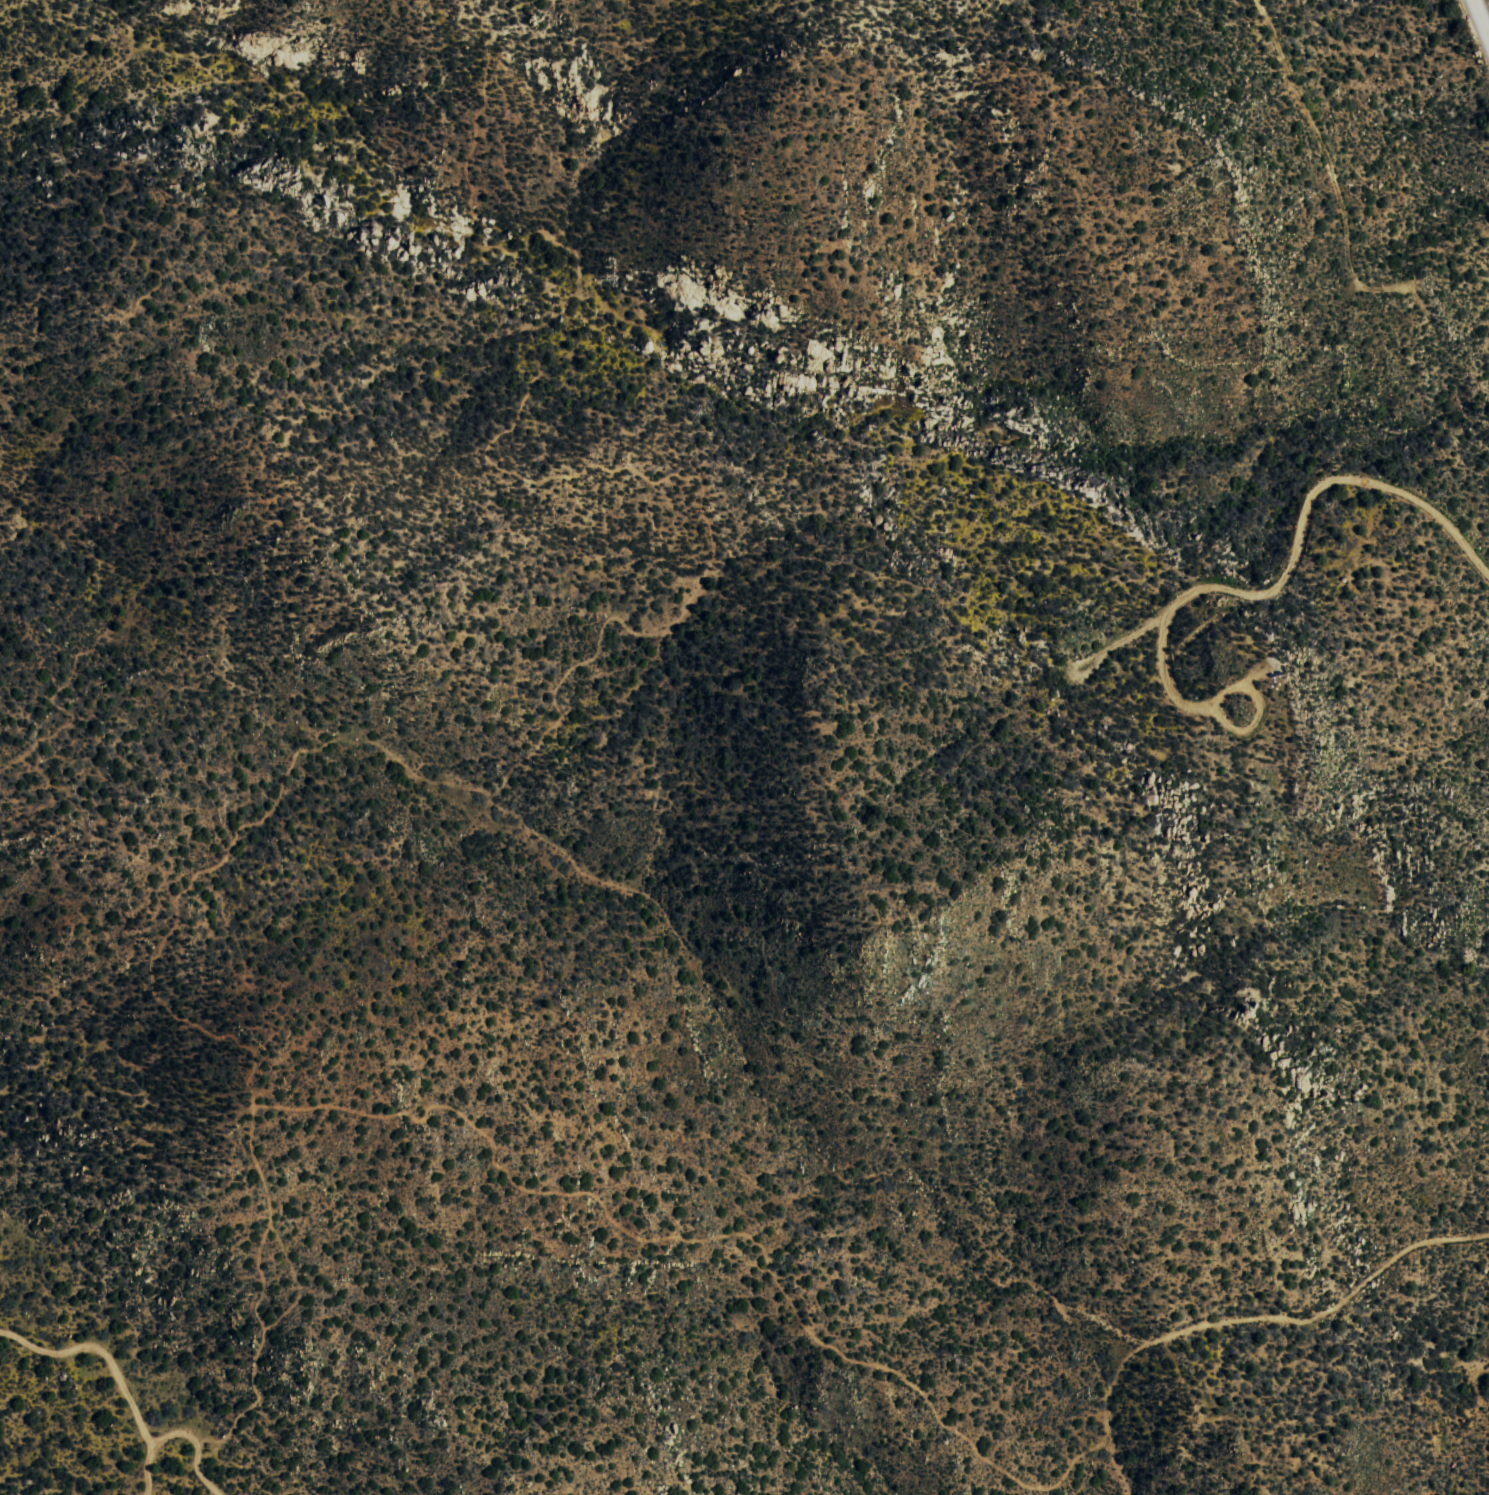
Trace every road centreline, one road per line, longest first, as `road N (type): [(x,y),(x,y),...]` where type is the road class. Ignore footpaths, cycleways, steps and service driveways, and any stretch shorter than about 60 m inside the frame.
road 1 (residential): [(521,0),(506,138),(460,227),(351,265)]

